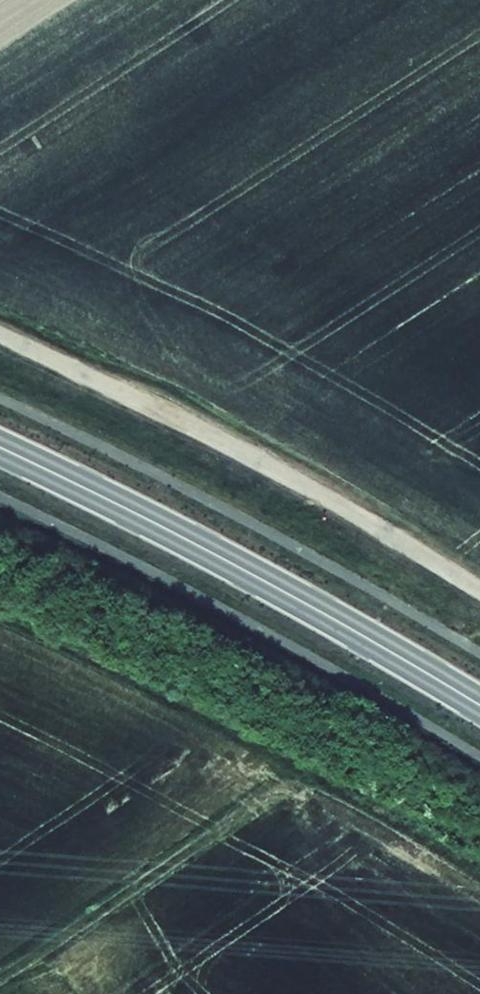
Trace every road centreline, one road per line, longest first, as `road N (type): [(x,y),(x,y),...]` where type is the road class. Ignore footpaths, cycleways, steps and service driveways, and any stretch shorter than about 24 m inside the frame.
road 1 (primary): [(0,448),(203,549),(479,706)]
road 2 (track): [(0,336),(314,488),(479,587)]
road 3 (track): [(300,765),(95,897),(0,970)]

